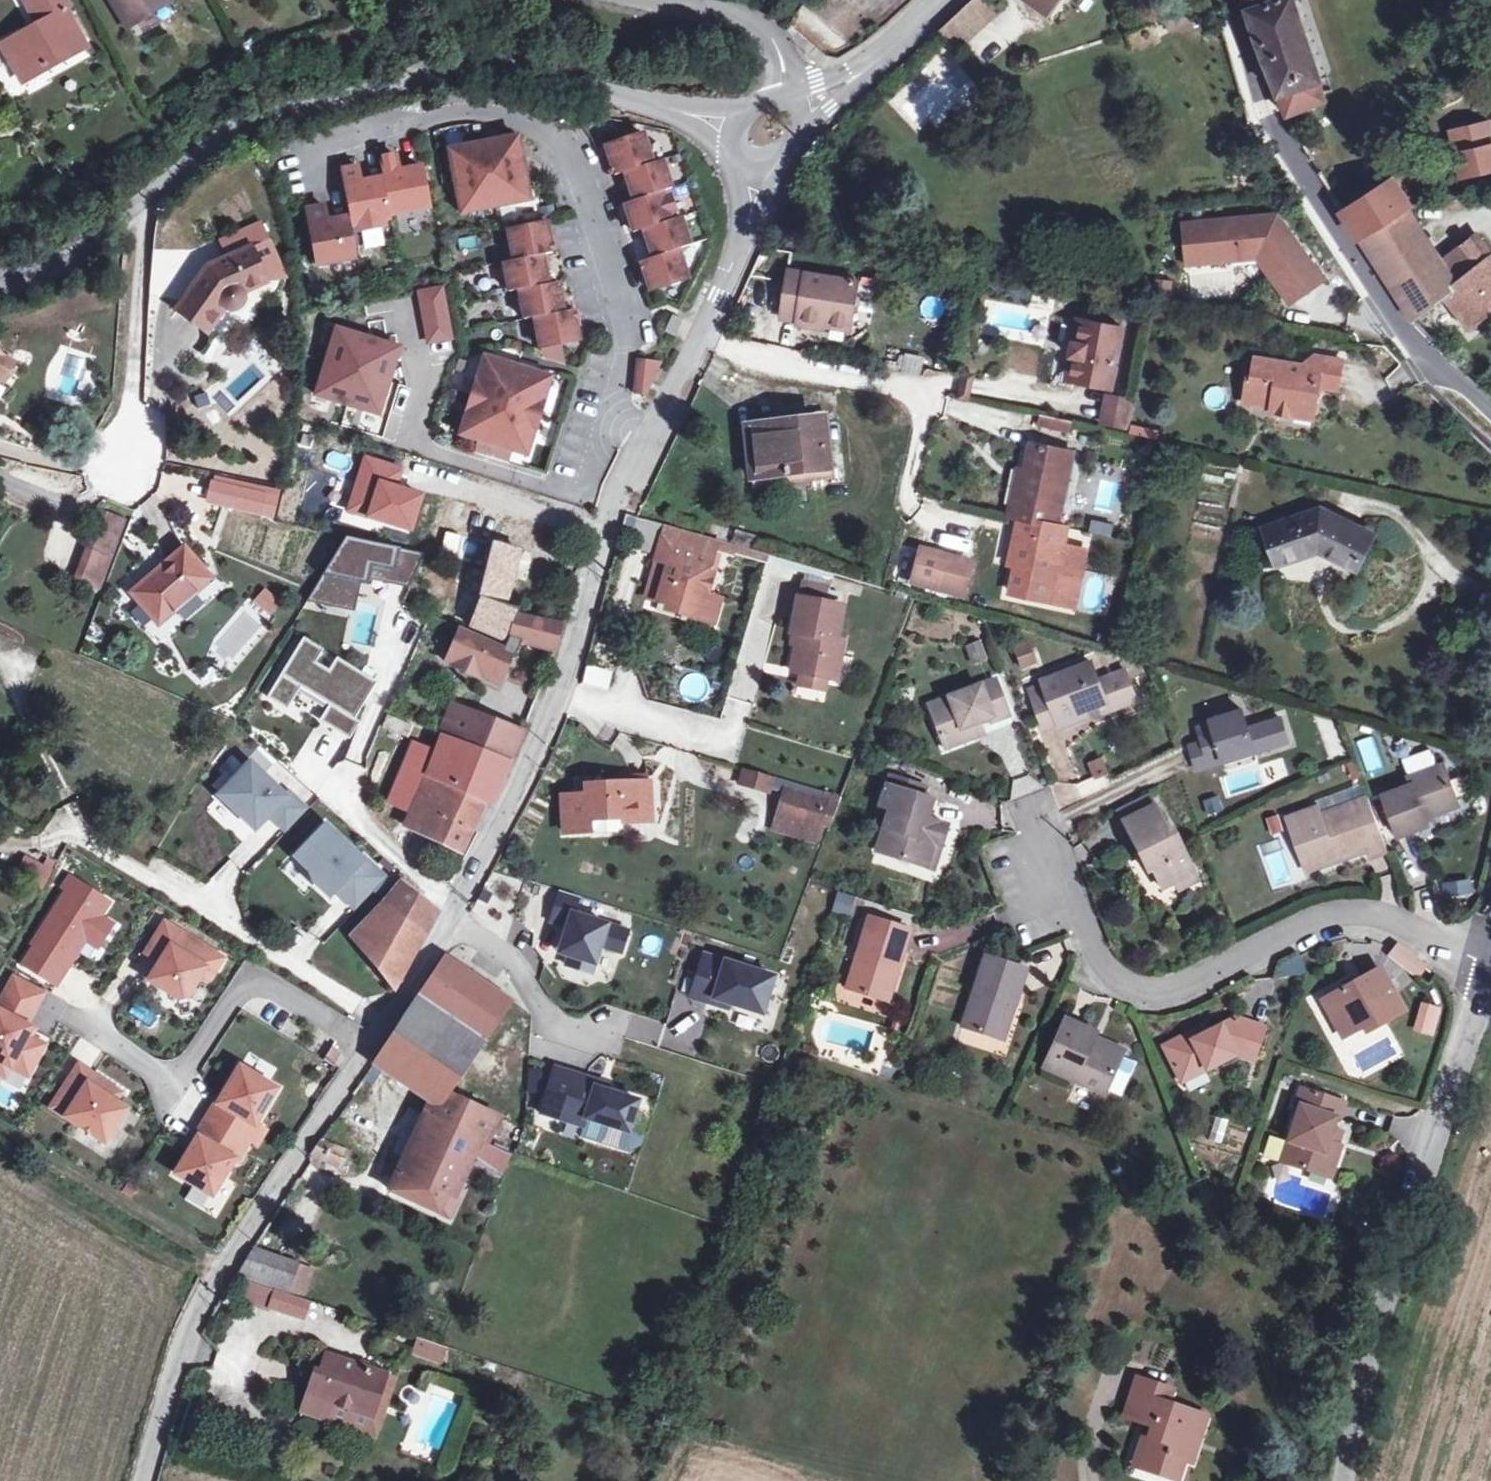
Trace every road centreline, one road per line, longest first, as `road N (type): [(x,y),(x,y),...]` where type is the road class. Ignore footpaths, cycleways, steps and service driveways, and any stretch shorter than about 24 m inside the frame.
road 1 (unclassified): [(145,1480),(190,1330),(221,1271),(484,852),(547,730),(605,522),(632,456)]
road 2 (unclassified): [(754,131),(640,99),(545,55),(455,62),(330,98),(279,95),(205,138),(103,220),(49,244),(0,247)]
road 3 (residential): [(287,164),(480,110),(545,130),(606,312),(603,393),(632,456)]
road 4 (residential): [(1490,971),(1409,922),(1356,916),(1308,926),(1187,989),(1149,990),(1121,976),(1099,945),(1042,817)]
road 5 (unclassified): [(1490,971),(1374,1345),(1349,1480)]
road 6 (unclassified): [(1234,0),(1264,79),(1352,251),(1393,311),(1490,415)]
road 7 (residential): [(700,330),(758,361),(929,391)]
road 8 (residential): [(633,0),(776,44),(782,85),(767,118)]
road 9 (unclassified): [(776,122),(853,81),(941,0)]
road 10 (unclassified): [(700,330),(757,192),(763,143)]
road 11 (unclassified): [(632,456),(700,330)]

